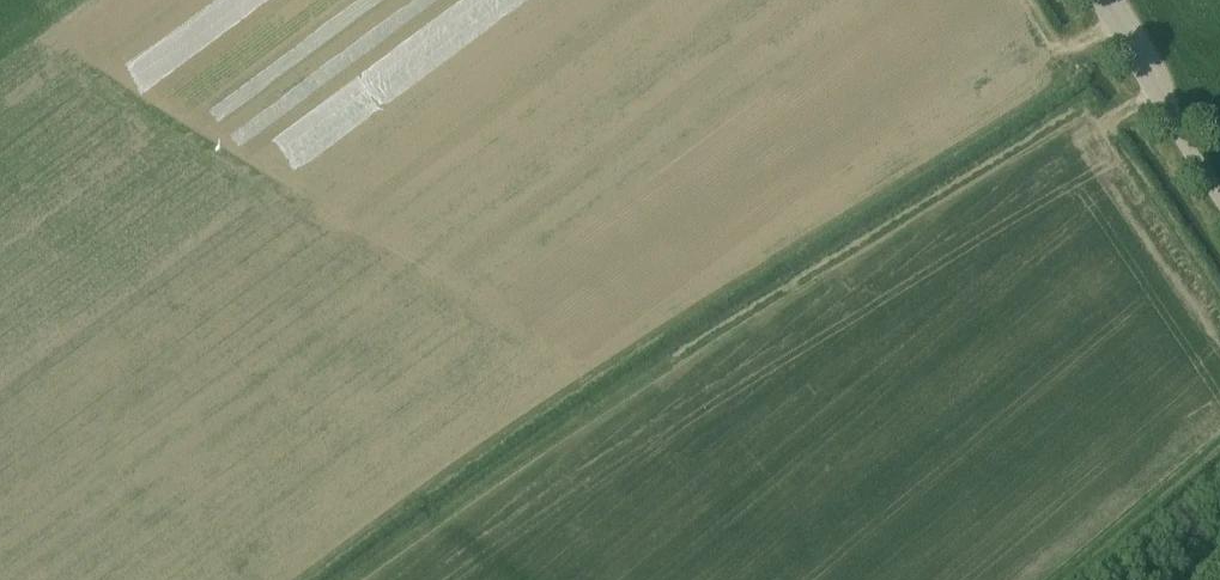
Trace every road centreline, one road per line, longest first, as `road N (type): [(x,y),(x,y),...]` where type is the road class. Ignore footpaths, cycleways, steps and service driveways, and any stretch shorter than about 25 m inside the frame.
road 1 (unclassified): [(1219,198),(1100,0)]

